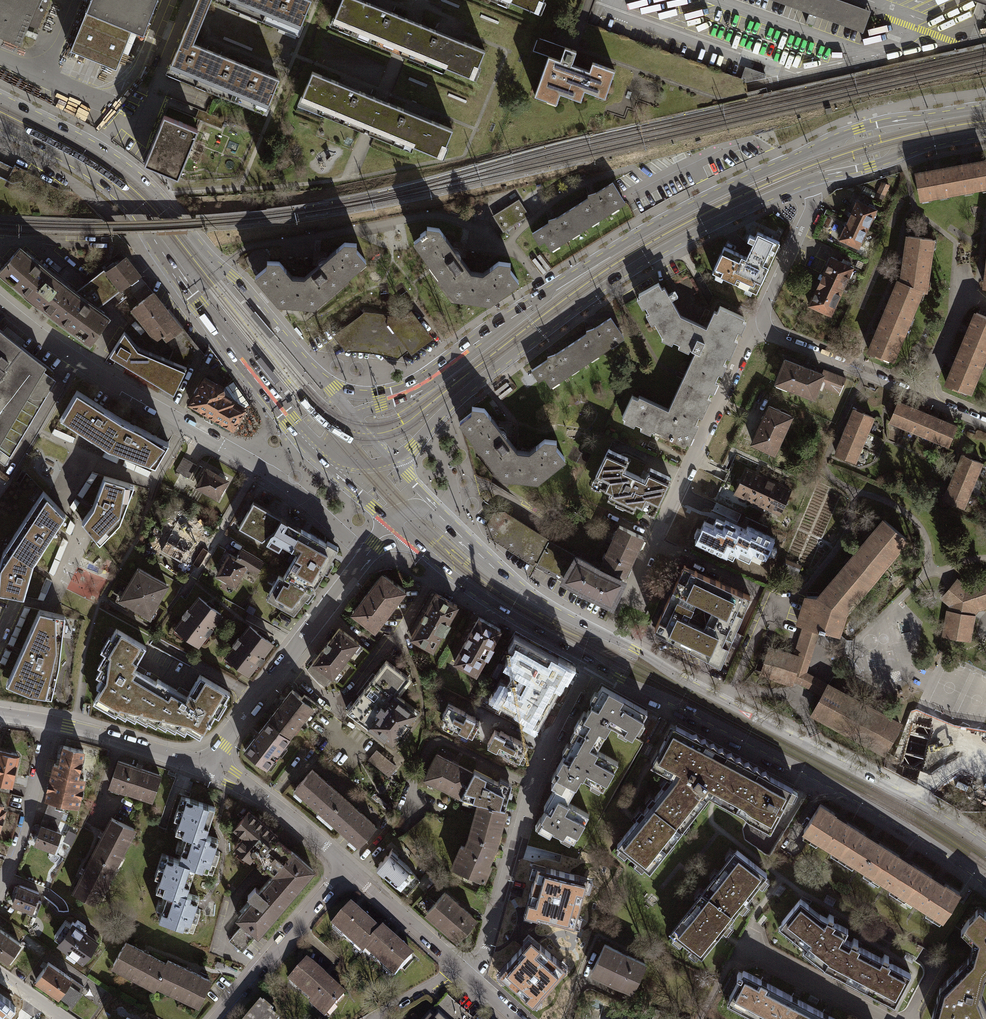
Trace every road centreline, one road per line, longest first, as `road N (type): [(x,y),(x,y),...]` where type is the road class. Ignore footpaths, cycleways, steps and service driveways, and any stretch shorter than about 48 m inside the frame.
road 1 (tertiary): [(985,108),(858,128),(710,196),(548,291),(425,382),(375,401)]
road 2 (tertiary): [(985,847),(938,813),(540,600),(441,514)]
road 3 (tertiary): [(393,459),(491,371),(629,270),(806,182)]
road 4 (tertiary): [(0,127),(83,171),(126,205),(327,463)]
road 5 (tertiary): [(592,661),(896,821),(985,883)]
road 6 (unclassified): [(366,556),(282,481),(120,388),(0,303)]
road 7 (residential): [(592,661),(531,785),(472,979)]
road 8 (tertiary): [(330,388),(158,193),(98,146)]
road 9 (residential): [(763,325),(751,331),(628,599)]
road 10 (residential): [(203,765),(366,556)]
road 11 (tertiary): [(391,523),(487,601),(592,661)]
road 12 (residential): [(217,1018),(346,868)]
road 13 (tertiary): [(806,182),(985,134)]
road 14 (residential): [(98,146),(117,124),(140,117),(189,0)]
road 15 (residential): [(763,325),(770,336),(922,398)]
road 16 (residential): [(203,765),(269,803),(346,868)]
road 17 (residential): [(0,890),(28,821),(49,724)]
road 18 (residential): [(346,868),(472,979)]
road 19 (residential): [(882,1018),(738,944)]
road 20 (residential): [(49,724),(203,765)]
road 21 (residential): [(806,182),(811,206),(763,325)]
road 22 (residential): [(922,398),(963,295),(985,304)]

